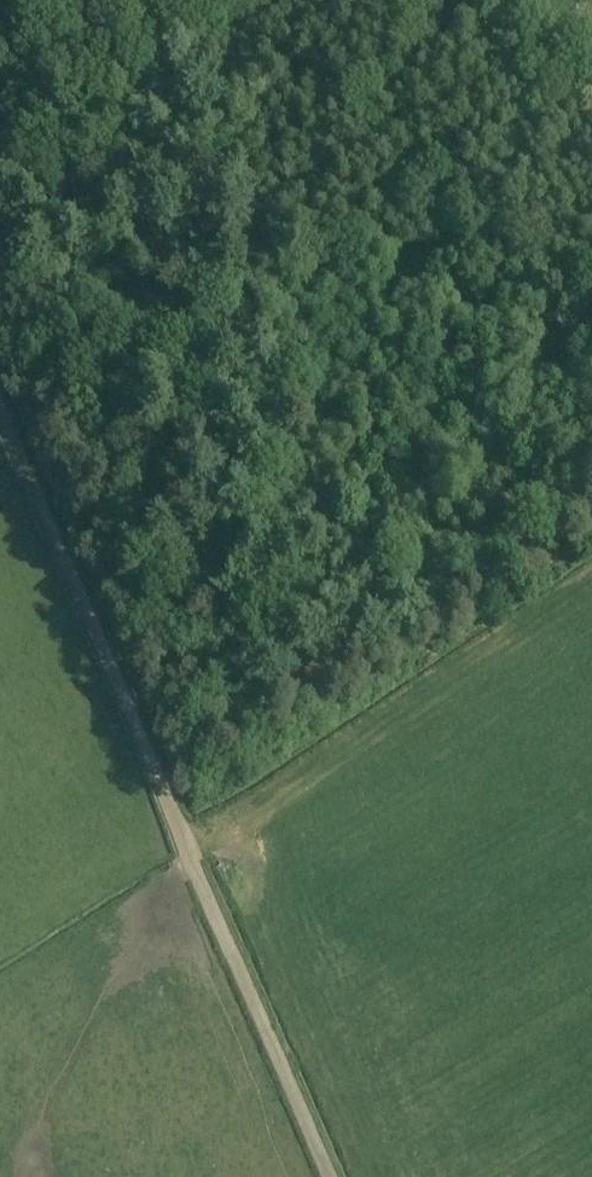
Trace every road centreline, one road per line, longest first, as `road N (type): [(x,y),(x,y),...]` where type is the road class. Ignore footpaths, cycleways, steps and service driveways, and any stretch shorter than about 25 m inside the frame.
road 1 (track): [(0,405),(333,1176)]

